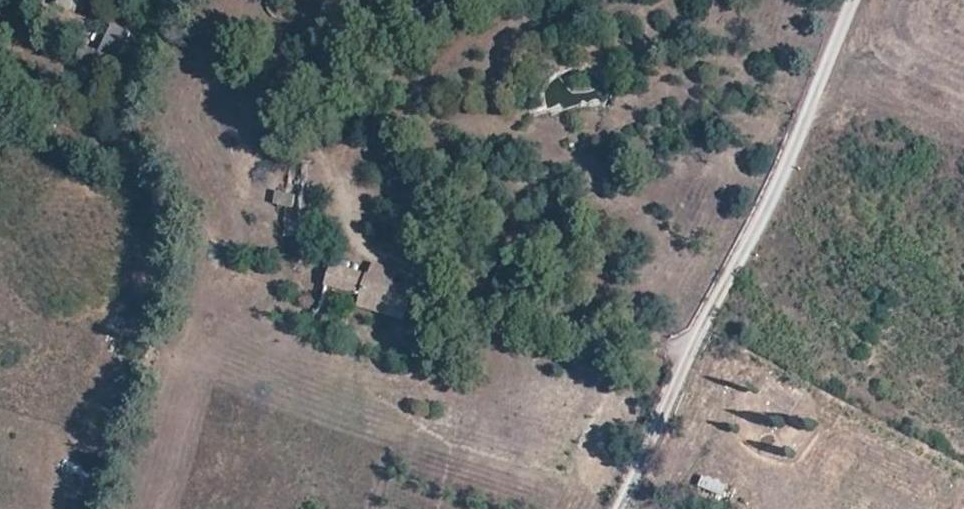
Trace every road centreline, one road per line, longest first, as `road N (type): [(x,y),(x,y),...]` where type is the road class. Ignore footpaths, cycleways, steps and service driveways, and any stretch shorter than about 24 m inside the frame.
road 1 (track): [(617,508),(695,338),(760,225),(852,0)]

